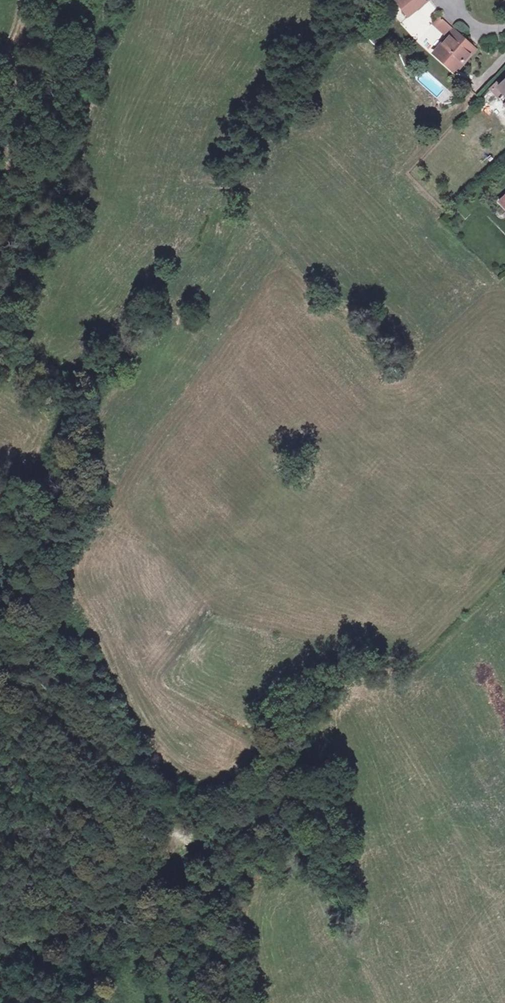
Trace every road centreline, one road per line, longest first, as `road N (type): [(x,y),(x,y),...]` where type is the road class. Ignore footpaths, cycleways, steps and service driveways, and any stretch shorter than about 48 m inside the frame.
road 1 (track): [(18,30),(11,119),(67,165),(233,185)]

